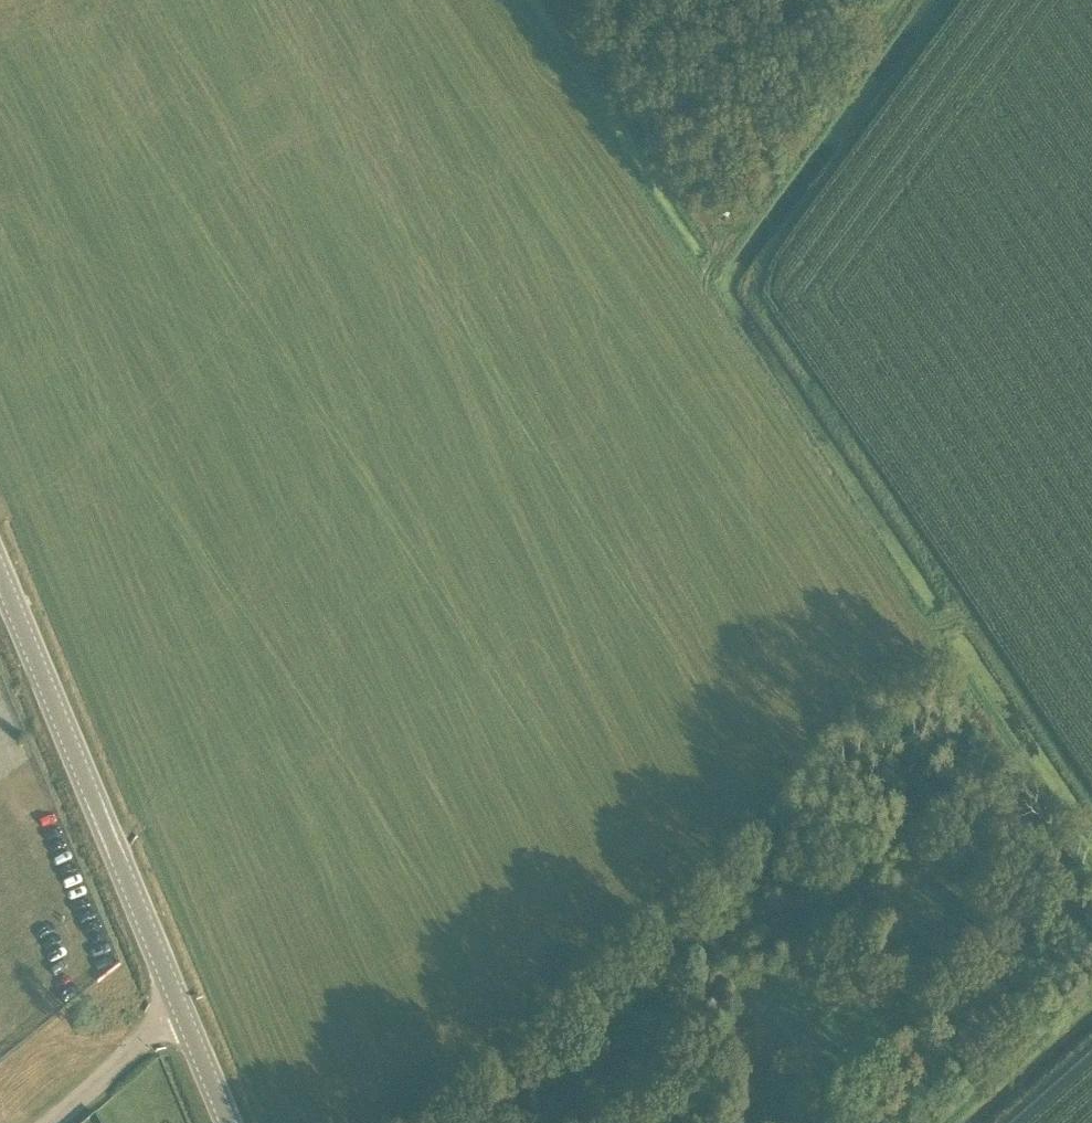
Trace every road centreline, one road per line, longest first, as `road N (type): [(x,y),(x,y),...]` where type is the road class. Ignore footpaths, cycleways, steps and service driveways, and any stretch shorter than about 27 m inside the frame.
road 1 (tertiary): [(181,1005),(0,573)]
road 2 (unclassified): [(50,1122),(181,1005)]
road 3 (tertiary): [(230,1122),(181,1005)]

